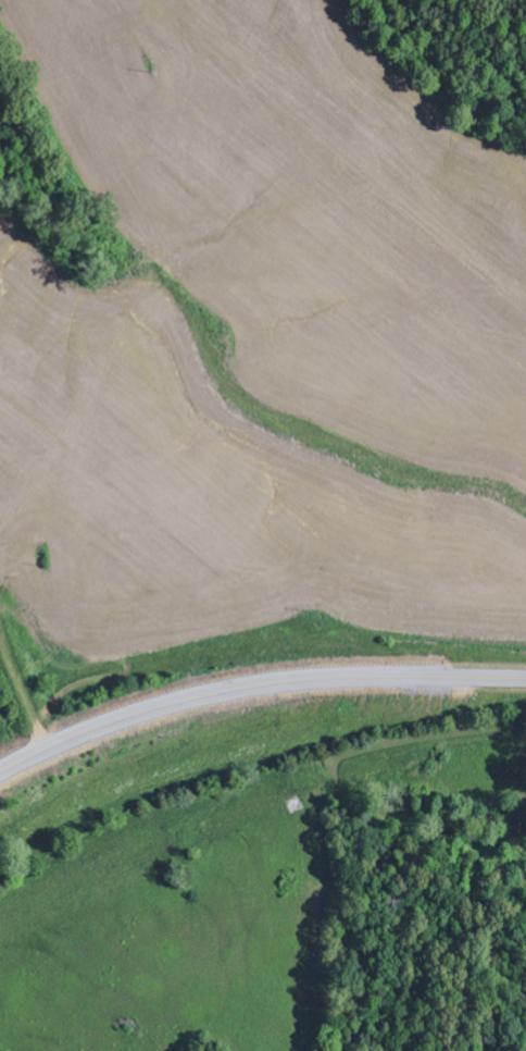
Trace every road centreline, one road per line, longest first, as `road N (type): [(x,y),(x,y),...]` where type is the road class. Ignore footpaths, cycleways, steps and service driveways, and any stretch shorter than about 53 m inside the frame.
road 1 (secondary): [(0,779),(92,731),(226,692),(317,680),(525,680)]

